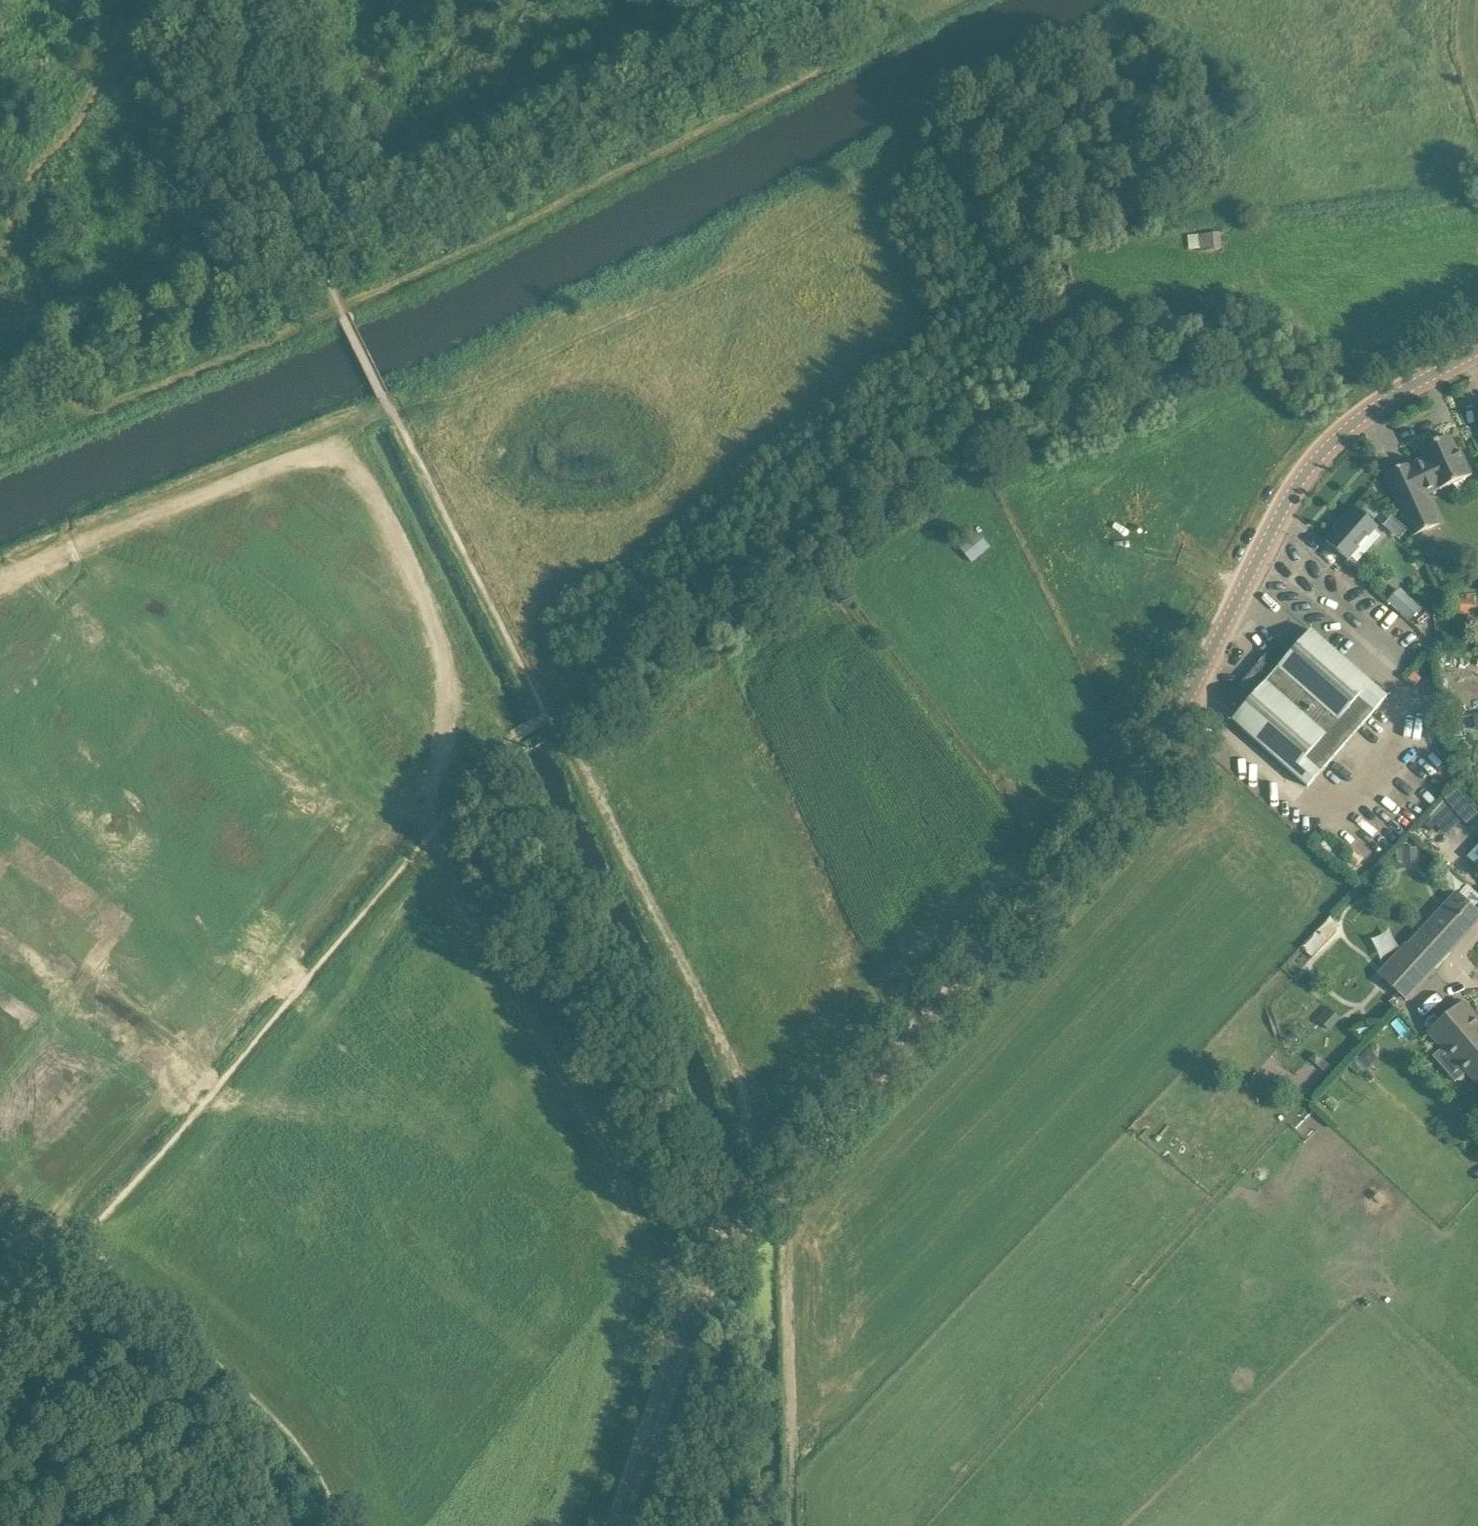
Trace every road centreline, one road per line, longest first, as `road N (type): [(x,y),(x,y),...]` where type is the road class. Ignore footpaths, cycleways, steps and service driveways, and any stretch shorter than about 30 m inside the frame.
road 1 (tertiary): [(617,1525),(688,1332),(738,1239),(1118,813),(1279,529),(1348,440),(1406,391),(1477,353)]
road 2 (track): [(792,1525),(783,1221),(741,1169),(713,1046),(636,877),(547,715)]

